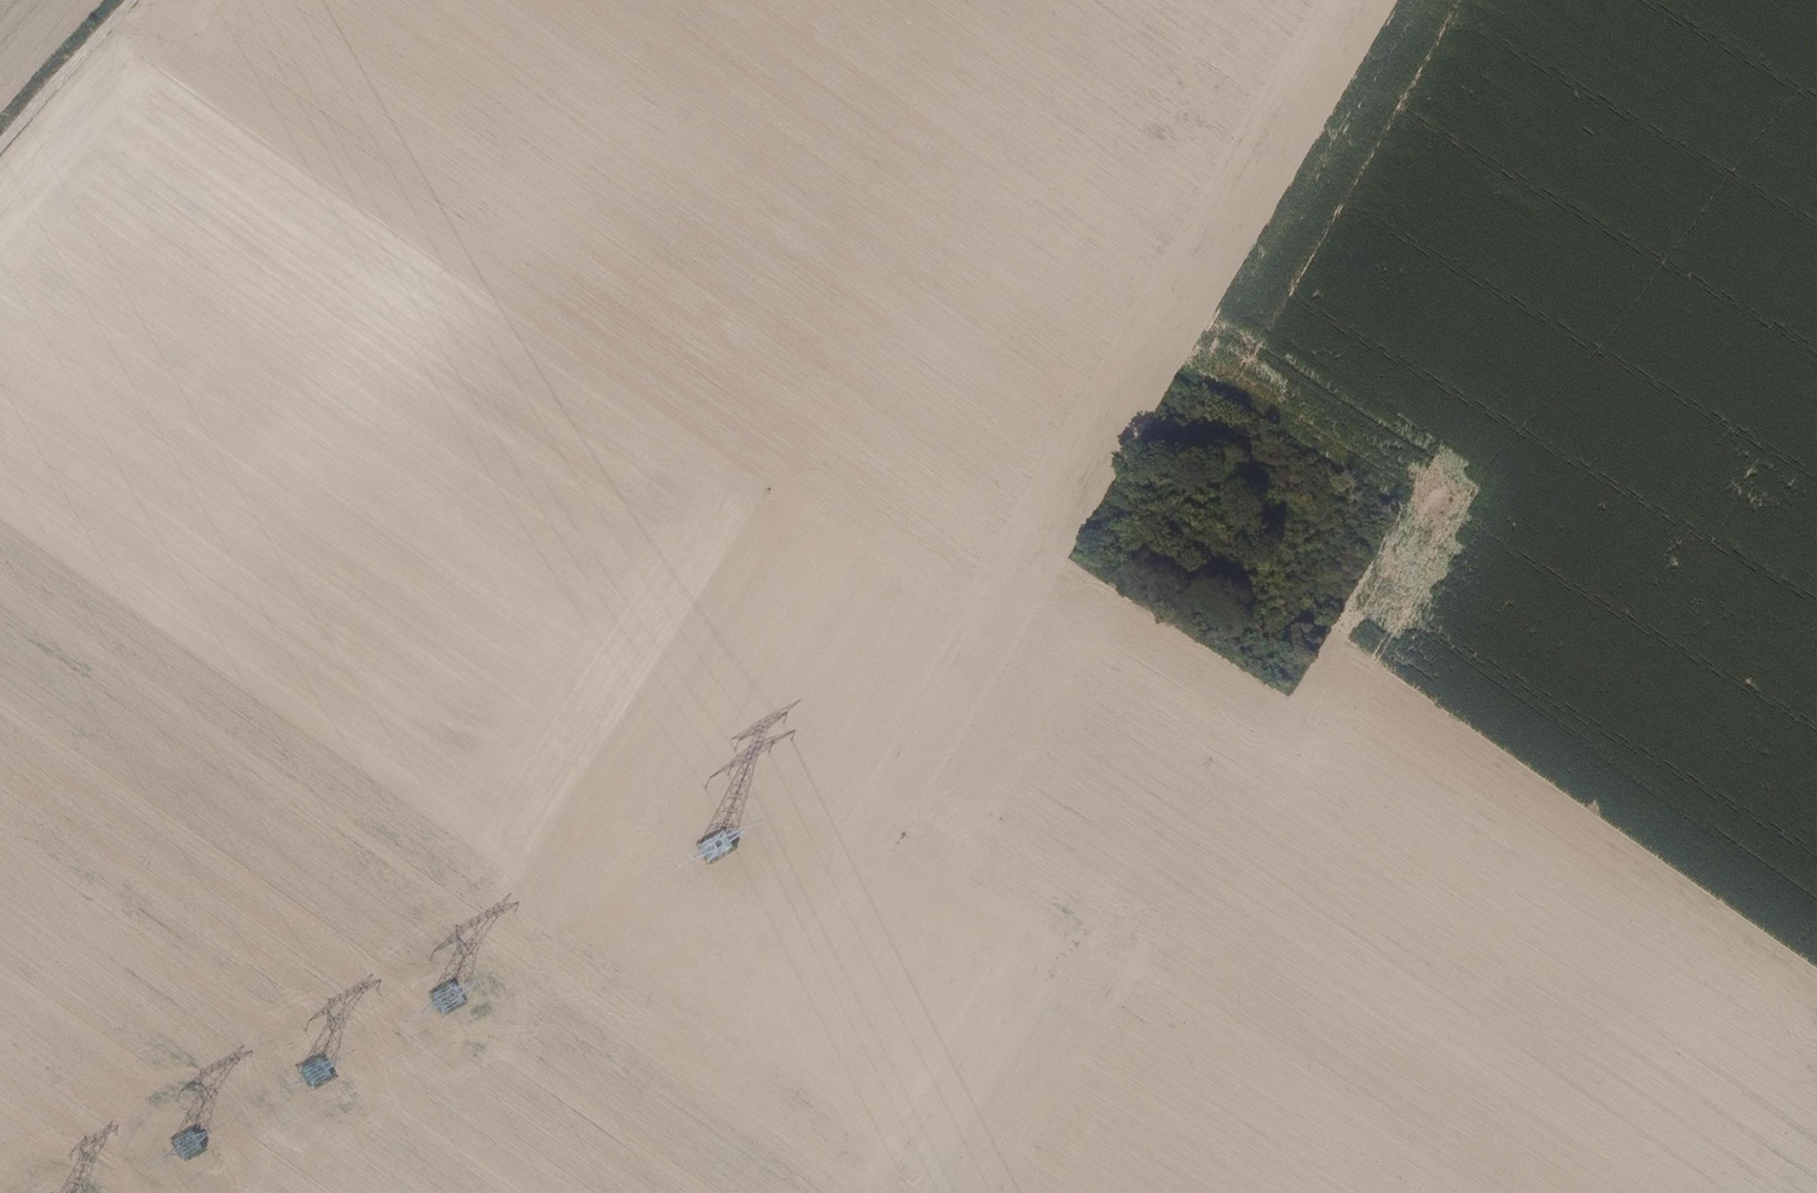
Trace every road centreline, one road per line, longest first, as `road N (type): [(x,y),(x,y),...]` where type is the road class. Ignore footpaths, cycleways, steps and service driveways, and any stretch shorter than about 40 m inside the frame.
road 1 (track): [(123,0),(0,138)]

